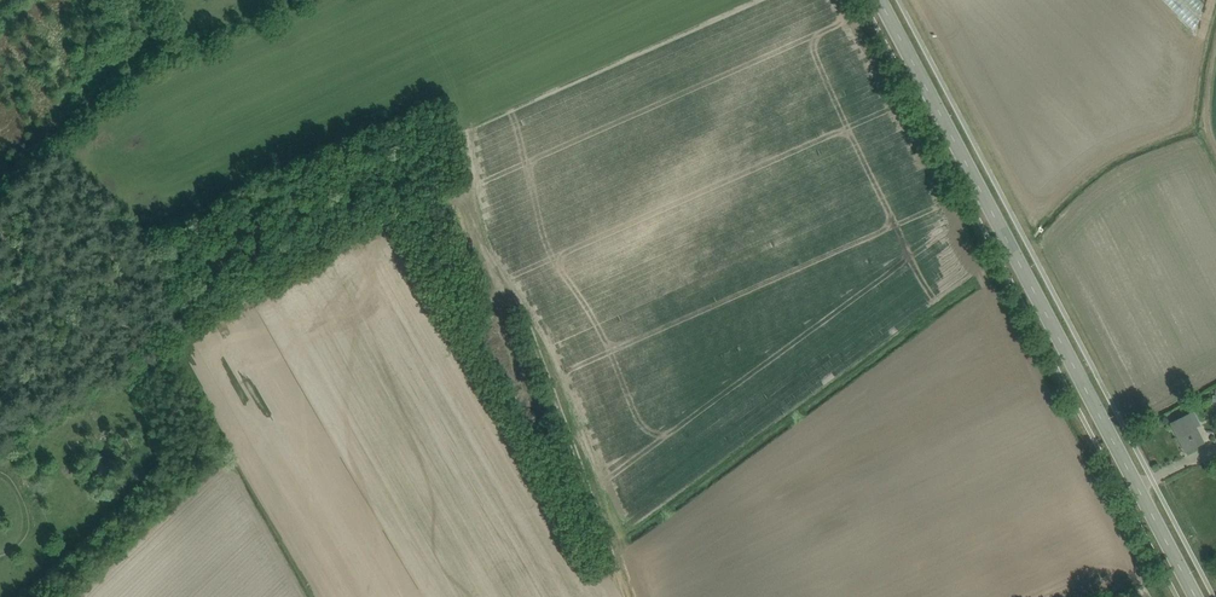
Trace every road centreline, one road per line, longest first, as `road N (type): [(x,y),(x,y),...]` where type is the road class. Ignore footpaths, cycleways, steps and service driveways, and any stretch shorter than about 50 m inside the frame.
road 1 (secondary): [(1196,596),(879,0)]

